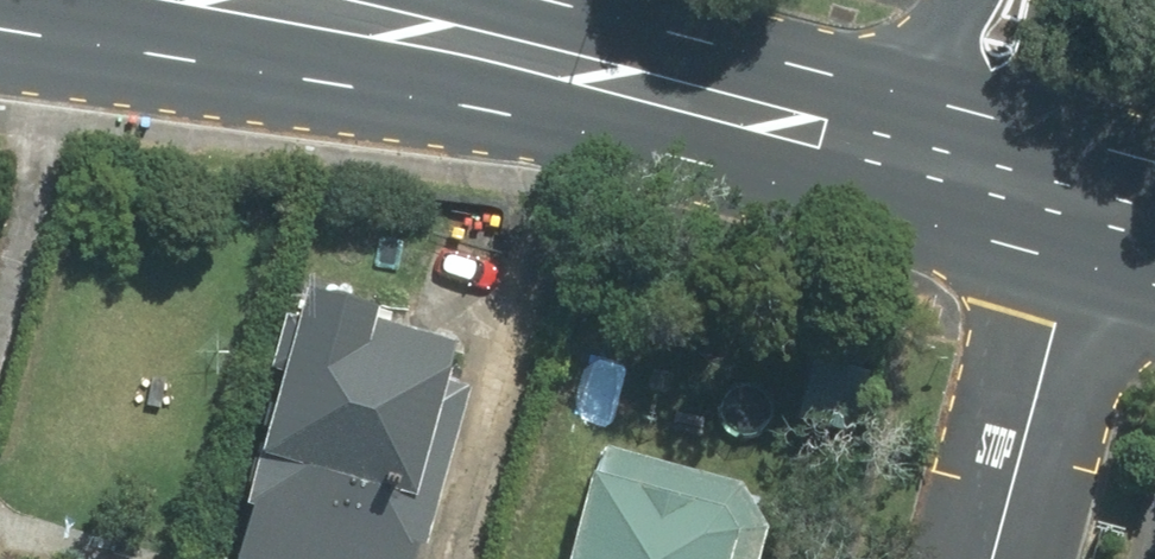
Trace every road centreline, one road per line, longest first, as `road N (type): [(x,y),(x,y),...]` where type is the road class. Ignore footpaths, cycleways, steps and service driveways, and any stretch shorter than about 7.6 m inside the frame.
road 1 (primary): [(557,57),(1031,191)]
road 2 (primary): [(557,57),(100,0)]
road 3 (residential): [(992,558),(1055,319),(1055,284),(1031,191)]
road 4 (primary): [(352,0),(557,57)]
road 5 (residential): [(1031,191),(1011,96),(1022,0)]
road 6 (primary): [(1031,191),(1154,225)]

